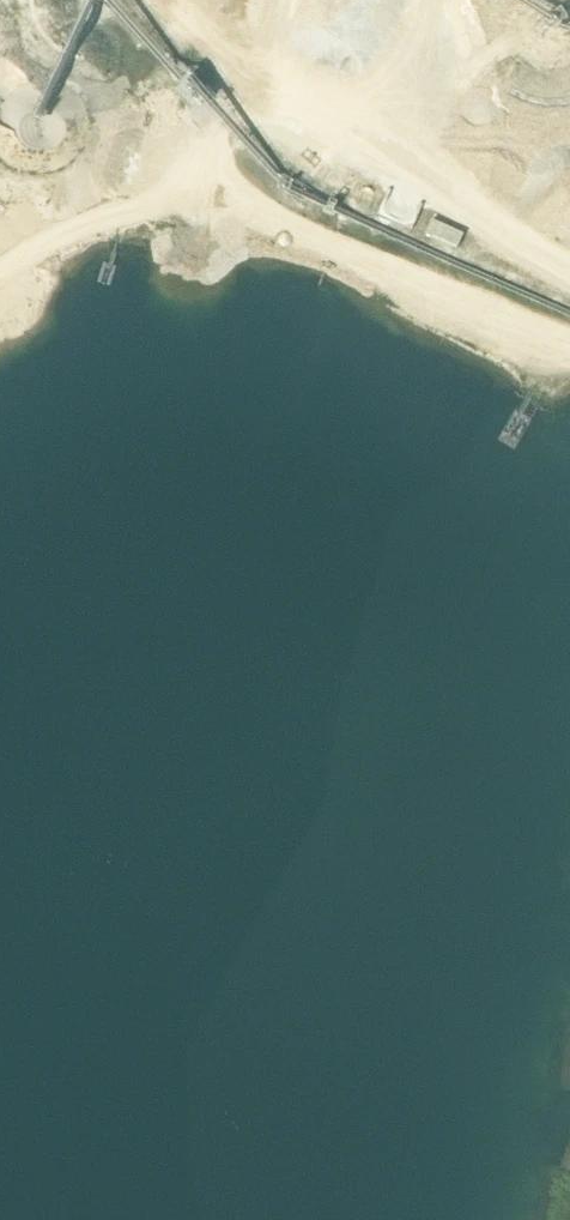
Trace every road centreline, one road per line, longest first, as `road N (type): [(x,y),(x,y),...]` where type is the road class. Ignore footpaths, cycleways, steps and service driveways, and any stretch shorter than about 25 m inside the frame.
road 1 (track): [(569,329),(233,176)]

